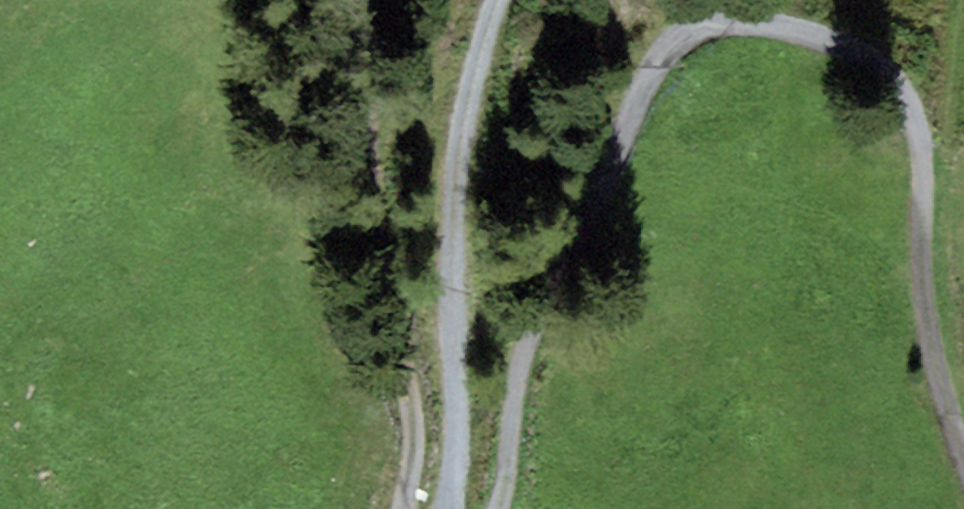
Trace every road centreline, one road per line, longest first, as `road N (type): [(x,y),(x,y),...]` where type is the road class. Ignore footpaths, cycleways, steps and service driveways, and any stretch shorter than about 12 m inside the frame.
road 1 (track): [(498,508),(509,482),(526,348),(655,64),(683,33),(745,21),(837,34),(897,71),(922,130),(928,201)]
road 2 (track): [(501,0),(485,45),(453,228),(463,463),(450,508)]
road 3 (track): [(371,0),(375,217),(411,403),(403,508)]
road 4 (track): [(928,201),(927,281),(963,441)]

